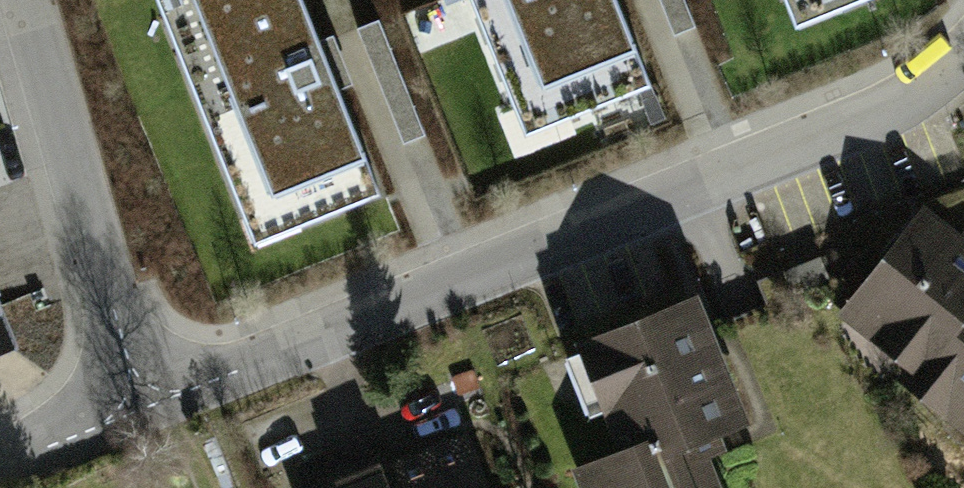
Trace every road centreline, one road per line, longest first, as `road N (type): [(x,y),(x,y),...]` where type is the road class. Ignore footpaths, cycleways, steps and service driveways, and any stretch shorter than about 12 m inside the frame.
road 1 (residential): [(147,393),(924,98),(963,56)]
road 2 (residential): [(147,393),(31,0)]
road 3 (residential): [(0,459),(147,393)]

